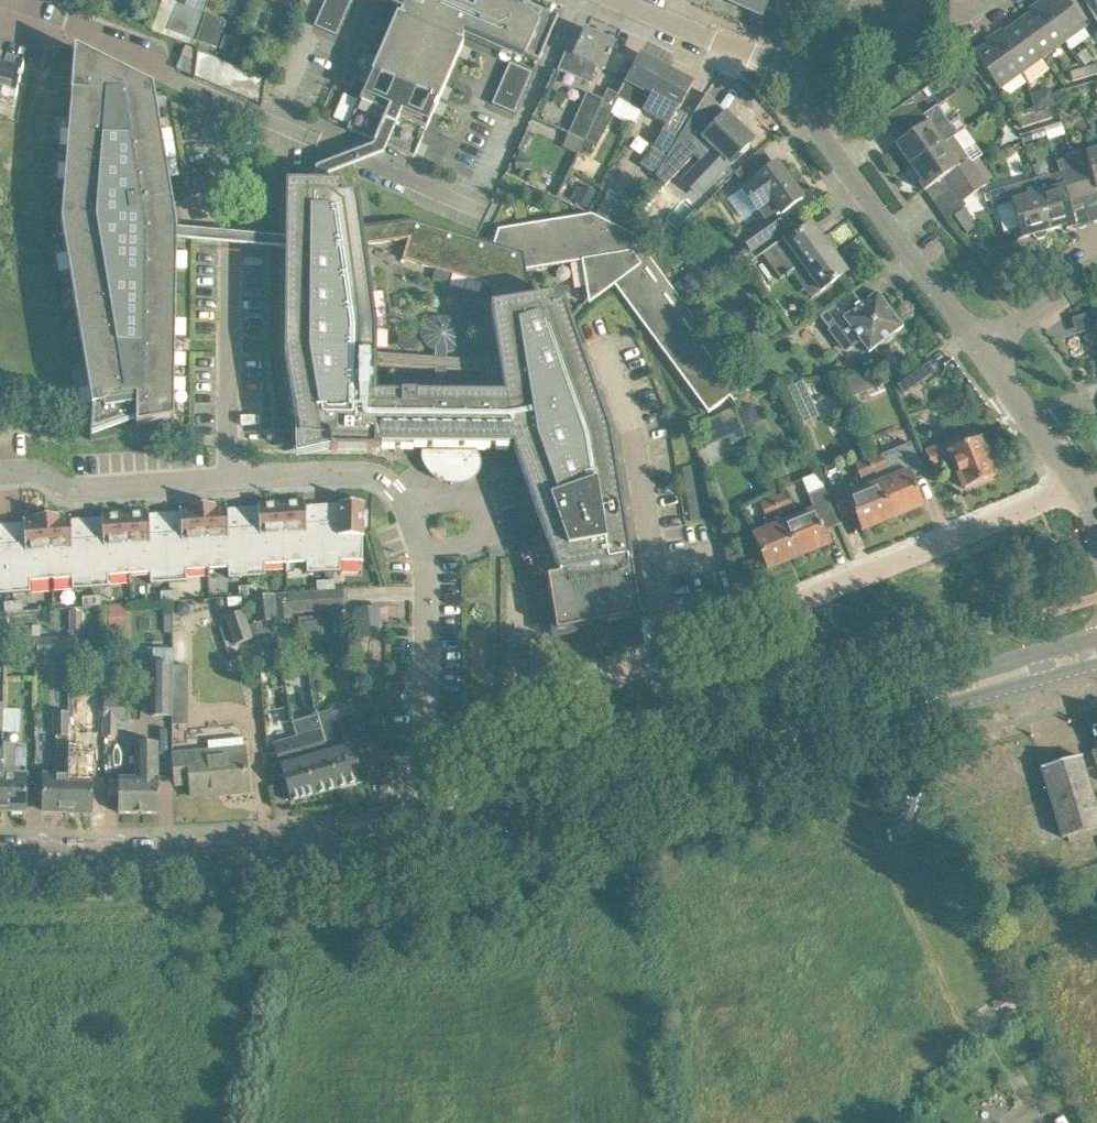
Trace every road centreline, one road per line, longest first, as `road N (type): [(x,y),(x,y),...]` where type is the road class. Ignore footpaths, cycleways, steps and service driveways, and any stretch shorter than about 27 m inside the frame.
road 1 (residential): [(267,120),(480,214),(574,0)]
road 2 (residential): [(667,656),(1077,485)]
road 3 (secondary): [(430,835),(236,863),(0,858)]
road 4 (secondary): [(830,728),(430,835)]
road 5 (residential): [(228,478),(230,223),(214,98)]
road 6 (residential): [(988,349),(805,113),(795,75)]
road 7 (unclassified): [(608,337),(637,433),(667,656)]
road 8 (residential): [(425,754),(667,656)]
road 9 (residential): [(228,478),(70,488),(38,471),(0,472)]
road 10 (residential): [(425,754),(422,551)]
road 11 (secondary): [(1096,639),(966,676),(914,705)]
road 12 (residential): [(795,75),(620,0)]
road 13 (residential): [(409,504),(363,475),(228,478)]
road 14 (secondary): [(914,705),(1096,663)]
road 15 (residential): [(214,98),(78,28),(47,35)]
road 16 (residential): [(997,0),(953,25),(928,27),(826,0)]
road 17 (residential): [(409,504),(476,499),(488,534),(422,551)]
road 18 (residential): [(1077,485),(988,349)]
road 19 (residential): [(988,349),(1096,274)]
road 20 (residential): [(314,0),(267,120)]

